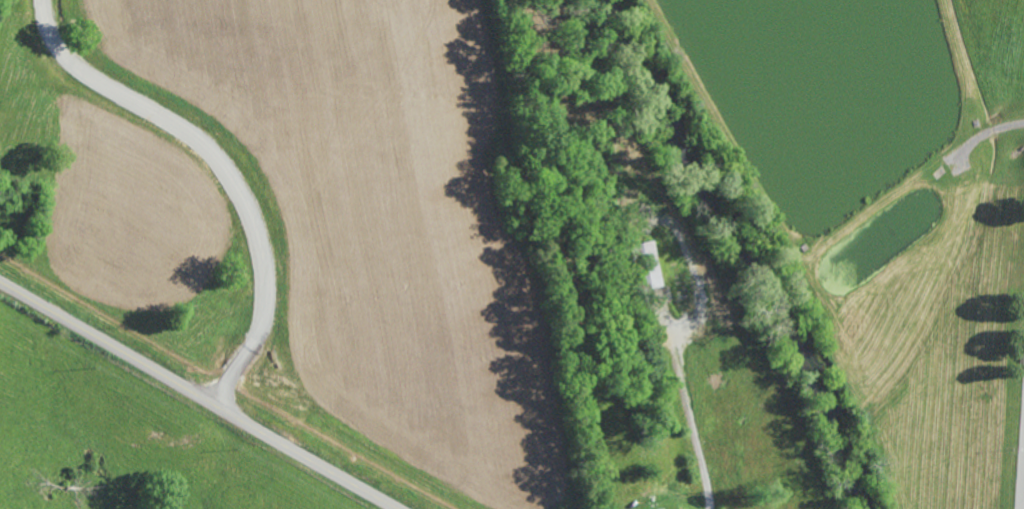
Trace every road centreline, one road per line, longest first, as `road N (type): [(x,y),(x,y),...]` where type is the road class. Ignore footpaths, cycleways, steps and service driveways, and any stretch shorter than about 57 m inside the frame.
road 1 (secondary): [(0,283),(397,508)]

